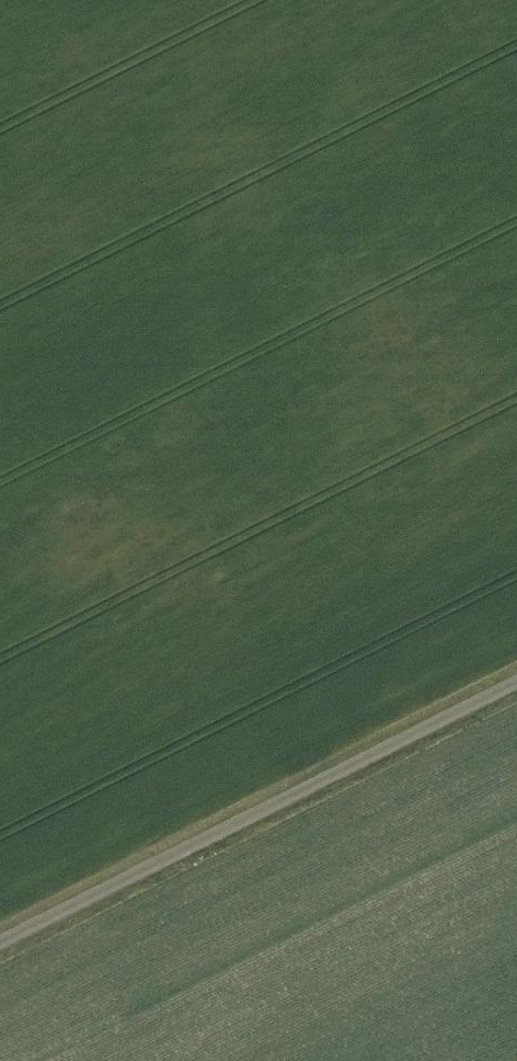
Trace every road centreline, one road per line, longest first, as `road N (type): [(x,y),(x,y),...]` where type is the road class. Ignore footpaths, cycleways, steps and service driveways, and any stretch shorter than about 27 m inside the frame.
road 1 (unclassified): [(0,940),(516,679)]

